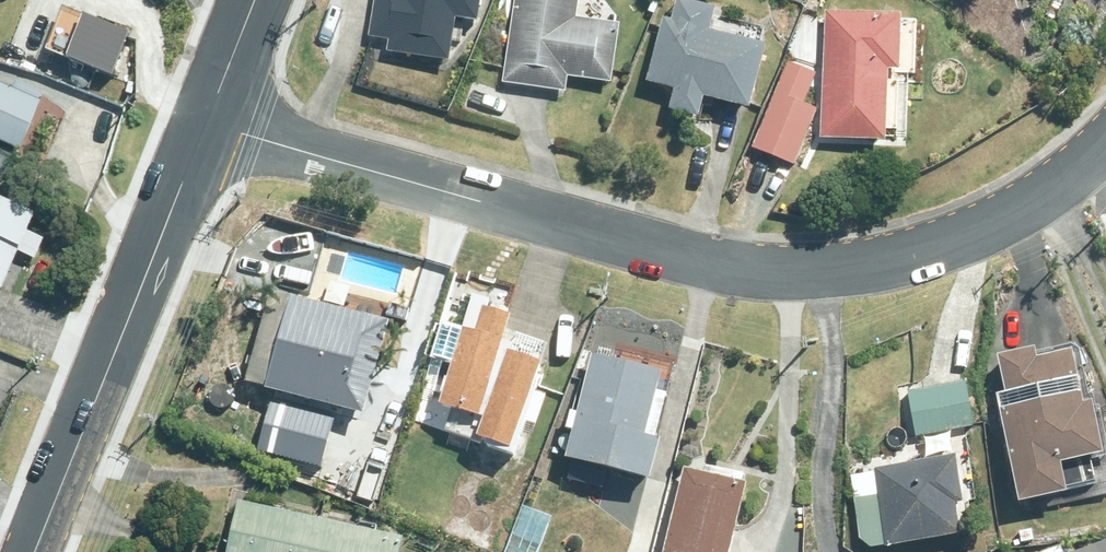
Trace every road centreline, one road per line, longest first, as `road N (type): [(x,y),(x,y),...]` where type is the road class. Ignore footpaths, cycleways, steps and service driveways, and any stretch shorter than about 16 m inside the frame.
road 1 (residential): [(1105,147),(1020,210),(972,234),(878,266),(814,274),(753,271),(655,249),(204,124)]
road 2 (secondary): [(204,124),(33,551)]
road 3 (secondary): [(253,0),(204,124)]

